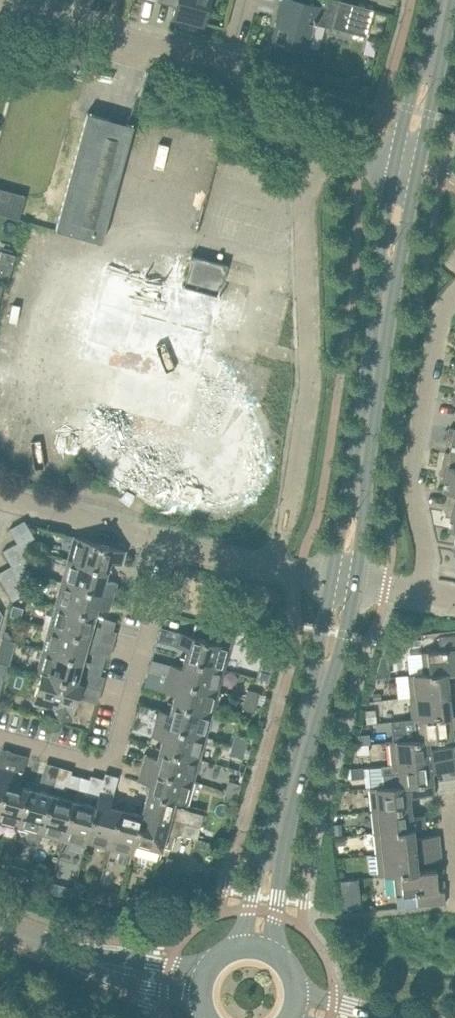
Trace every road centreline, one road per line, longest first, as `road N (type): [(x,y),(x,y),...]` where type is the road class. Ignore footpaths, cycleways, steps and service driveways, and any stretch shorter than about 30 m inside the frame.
road 1 (residential): [(284,528),(311,374),(305,205),(316,147)]
road 2 (tertiary): [(359,476),(406,166)]
road 3 (residential): [(419,593),(425,553),(408,480),(439,313),(454,293)]
road 4 (residential): [(0,494),(299,573)]
road 5 (residential): [(0,735),(99,763),(114,755),(152,613)]
road 6 (residential): [(229,66),(0,5)]
road 7 (tertiary): [(406,166),(445,0)]
road 8 (tertiary): [(280,825),(319,684)]
road 9 (tertiary): [(206,967),(74,955)]
road 10 (tertiary): [(74,955),(198,1000)]
road 11 (tertiary): [(280,825),(233,946)]
road 12 (tertiary): [(277,954),(280,825)]
road 13 (residential): [(316,147),(274,133),(229,66)]

